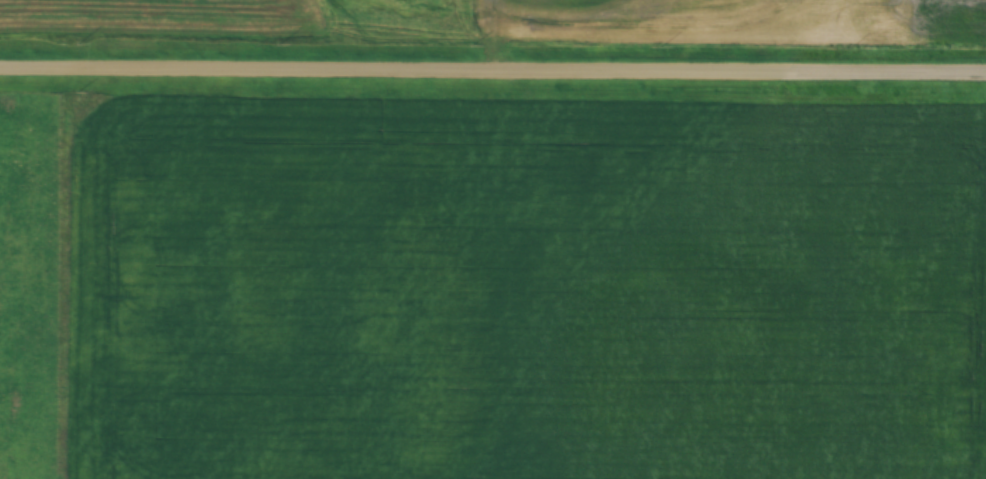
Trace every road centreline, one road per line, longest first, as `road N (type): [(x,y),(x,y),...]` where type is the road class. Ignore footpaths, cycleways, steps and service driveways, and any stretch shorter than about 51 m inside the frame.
road 1 (residential): [(985,74),(0,70)]

